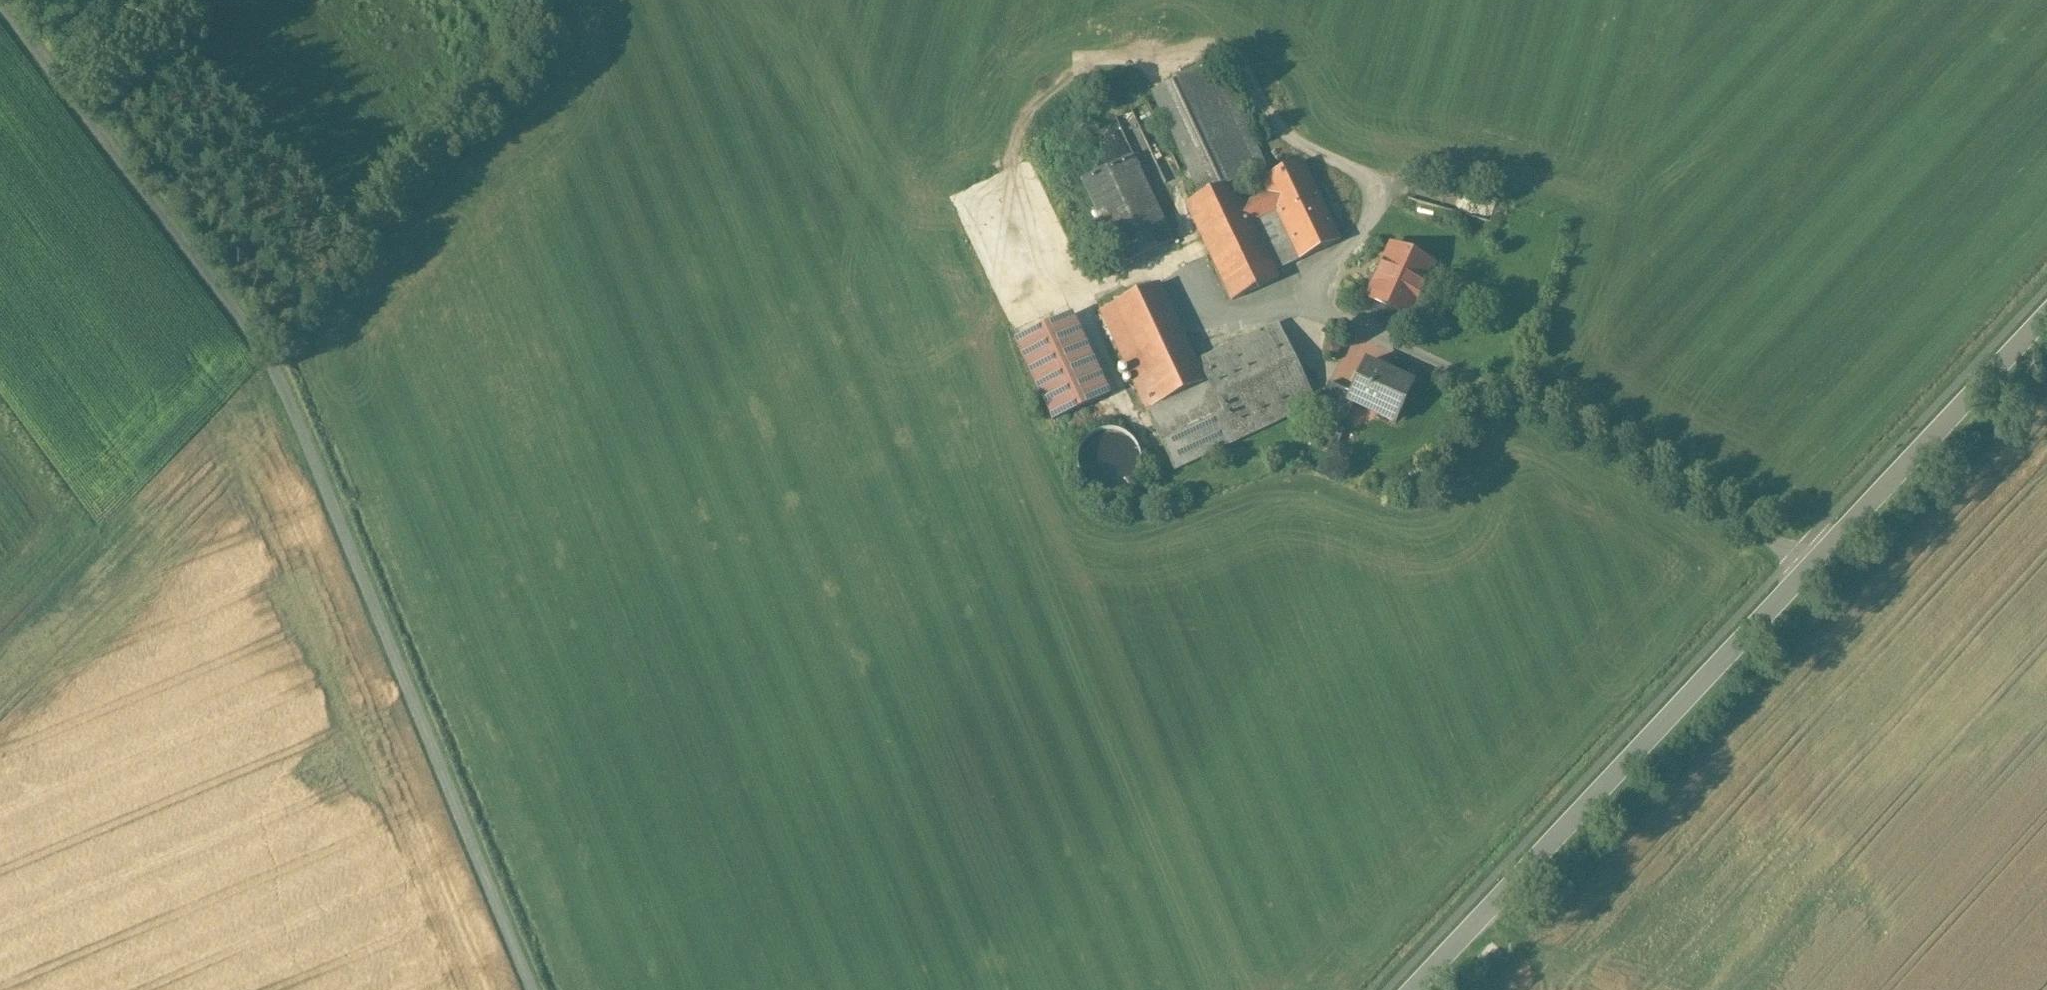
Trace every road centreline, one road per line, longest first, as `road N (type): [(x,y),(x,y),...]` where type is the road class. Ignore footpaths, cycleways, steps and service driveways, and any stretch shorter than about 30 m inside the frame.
road 1 (unclassified): [(0,5),(267,355),(533,989)]
road 2 (unclassified): [(1415,989),(2046,317)]

